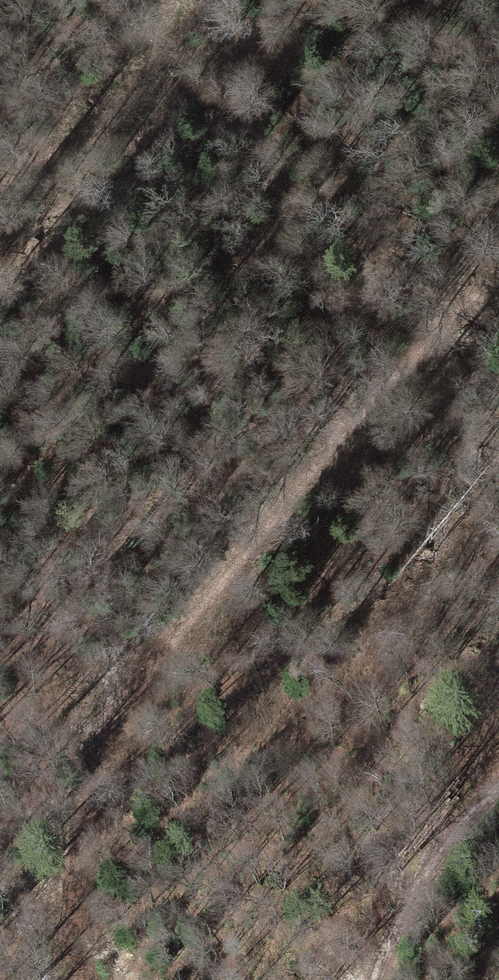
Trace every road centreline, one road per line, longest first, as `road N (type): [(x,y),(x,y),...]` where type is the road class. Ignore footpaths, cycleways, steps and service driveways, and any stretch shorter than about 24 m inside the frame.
road 1 (track): [(77,979),(83,832),(110,745),(149,668),(498,260)]
road 2 (track): [(0,177),(196,0)]
road 3 (track): [(498,756),(440,817),(397,892),(370,979)]

